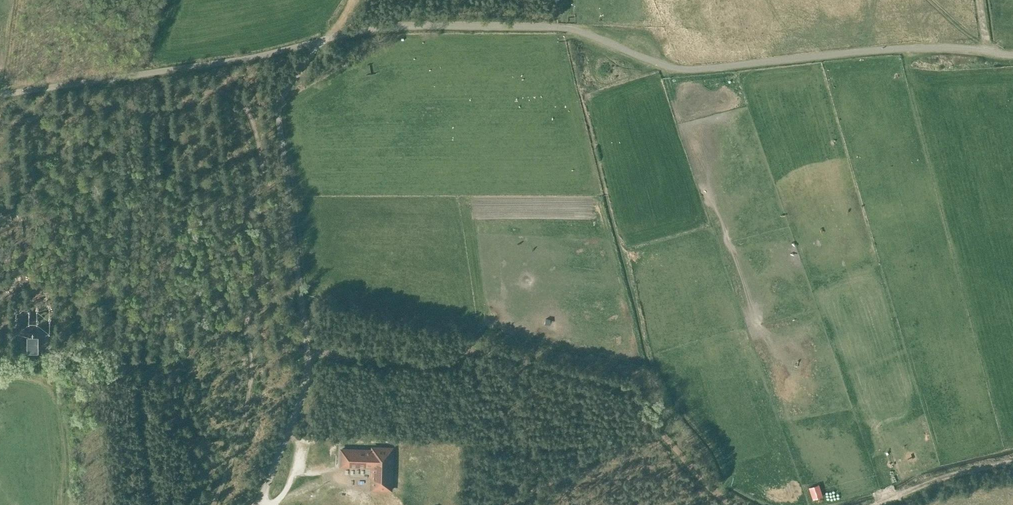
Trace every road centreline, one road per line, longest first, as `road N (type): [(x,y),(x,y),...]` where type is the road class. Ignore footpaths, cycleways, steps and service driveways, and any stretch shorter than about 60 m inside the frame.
road 1 (track): [(878,504),(1012,462)]

